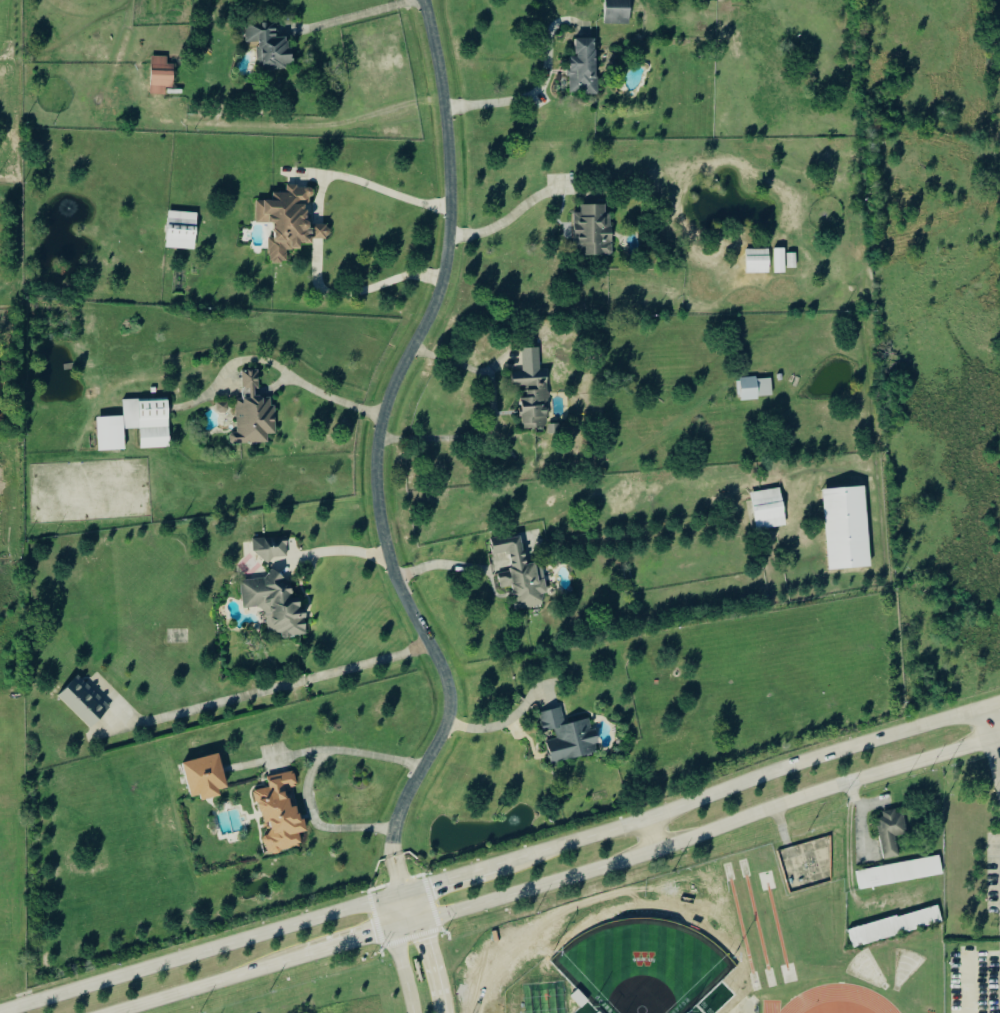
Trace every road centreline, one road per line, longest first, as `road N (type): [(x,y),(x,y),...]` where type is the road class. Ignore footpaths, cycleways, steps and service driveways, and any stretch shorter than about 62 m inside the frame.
road 1 (residential): [(403,891),(396,828),(451,699),(445,669),(393,583),(373,477),(389,387),(430,312),(447,238),(443,111),(422,0)]
road 2 (secondary): [(401,926),(999,737)]
road 3 (secondary): [(981,710),(496,864)]
road 4 (secondary): [(403,891),(0,1012)]
road 5 (secondary): [(112,1012),(309,955)]
road 6 (residential): [(447,1012),(429,943),(403,891)]
road 7 (residential): [(403,891),(400,951),(414,1012)]

